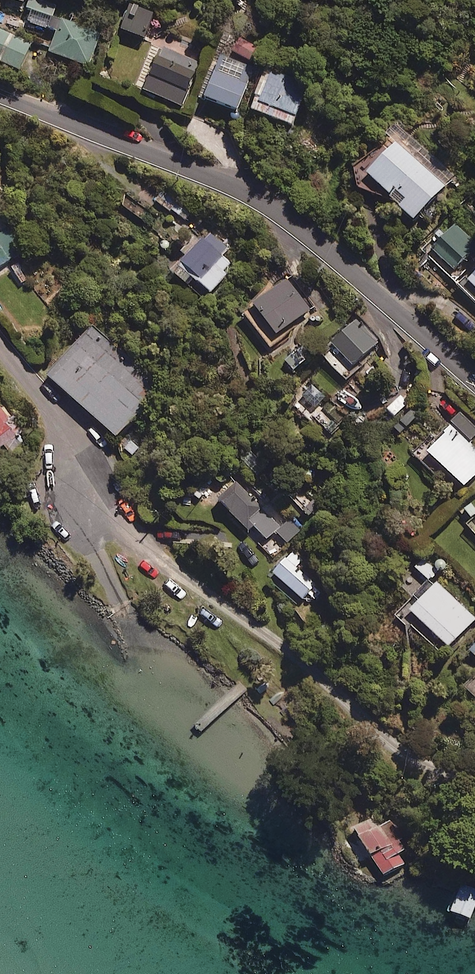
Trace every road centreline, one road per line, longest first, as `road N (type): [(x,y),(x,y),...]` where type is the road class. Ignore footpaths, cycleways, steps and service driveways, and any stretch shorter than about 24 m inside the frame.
road 1 (residential): [(0,341),(61,426),(88,514),(221,599),(429,770),(474,781)]
road 2 (residential): [(474,381),(261,199),(0,92)]

